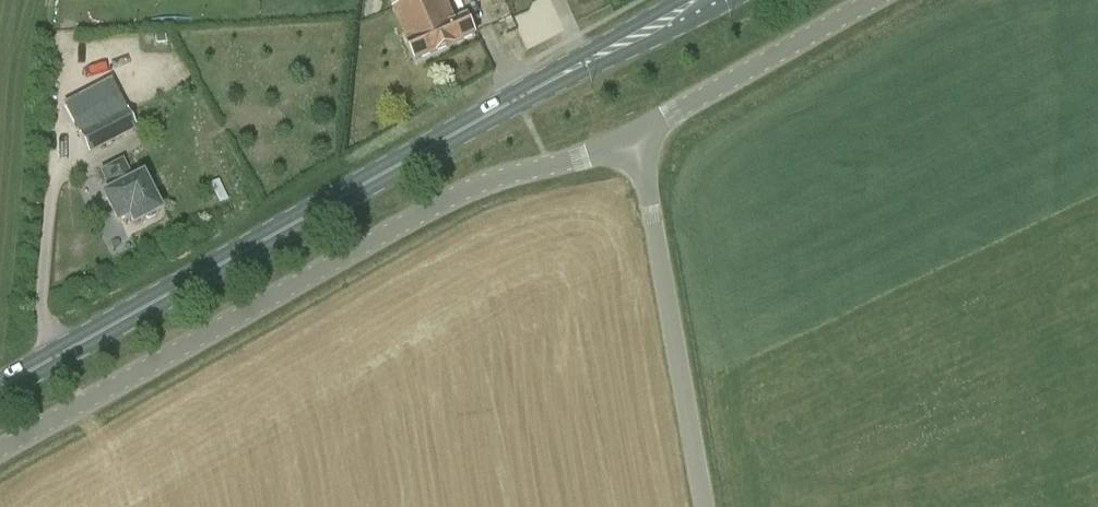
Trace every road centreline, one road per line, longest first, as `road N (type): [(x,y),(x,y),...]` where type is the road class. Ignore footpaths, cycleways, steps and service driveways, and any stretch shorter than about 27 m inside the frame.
road 1 (primary): [(700,0),(0,391)]
road 2 (unclassified): [(0,445),(461,191),(581,160),(637,133)]
road 3 (unclassified): [(709,506),(637,133)]
road 4 (unclassified): [(637,133),(874,0)]

